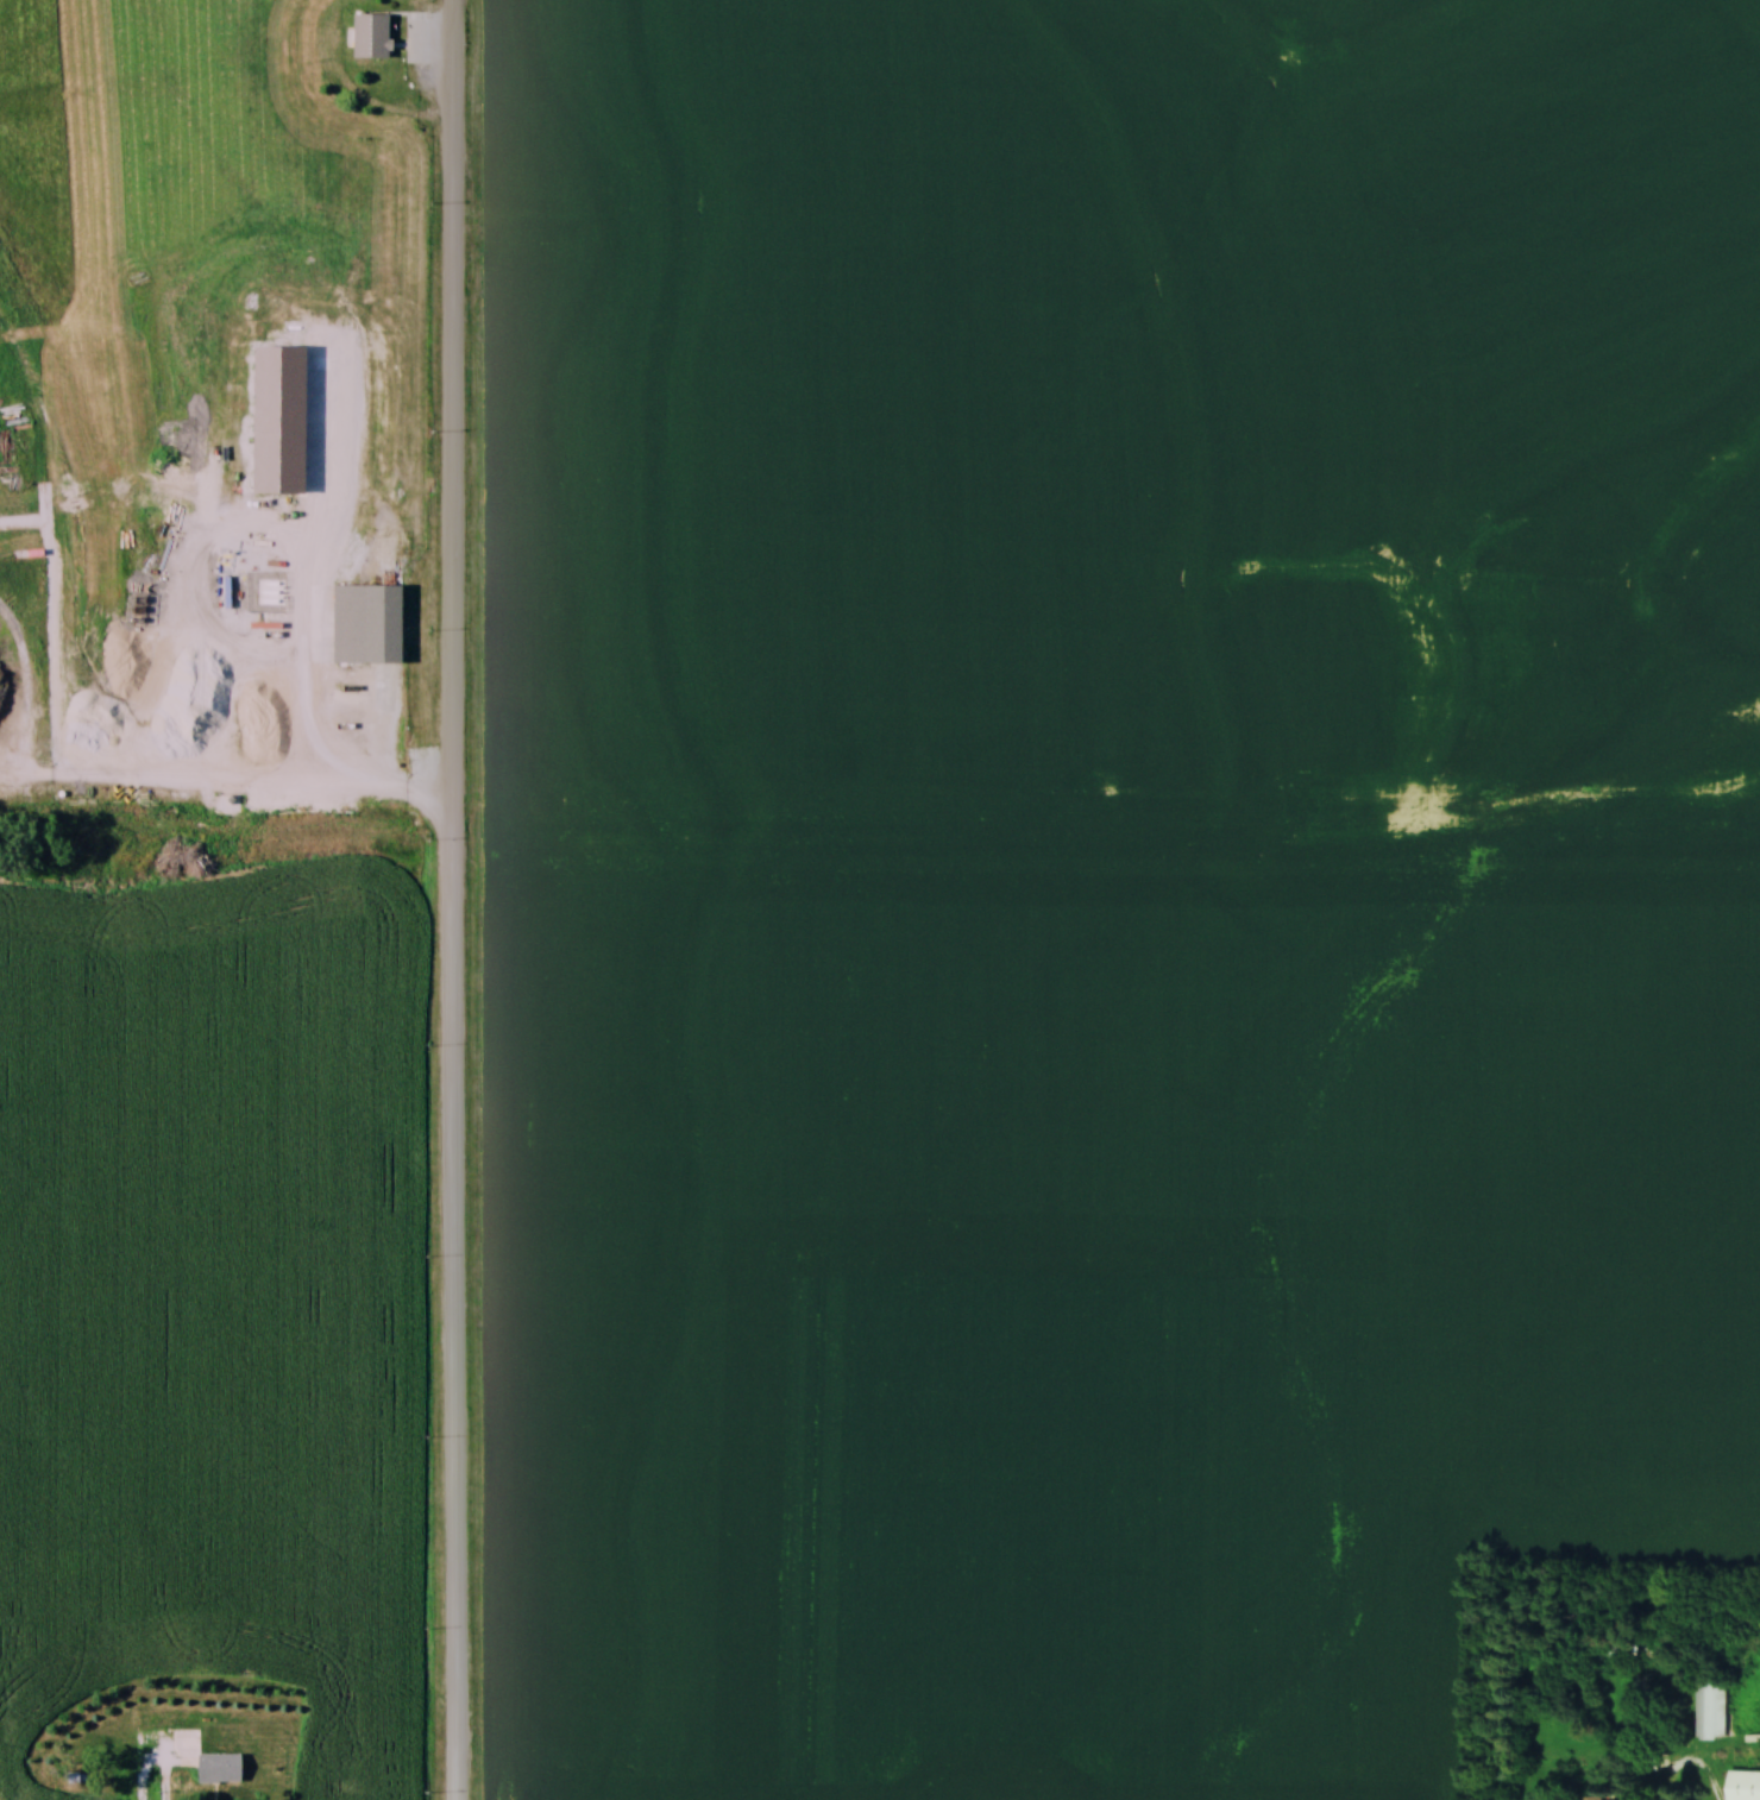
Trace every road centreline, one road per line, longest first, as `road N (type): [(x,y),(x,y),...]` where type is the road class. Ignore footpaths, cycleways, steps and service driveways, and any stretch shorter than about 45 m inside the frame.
road 1 (residential): [(470,0),(460,615),(460,1799)]

